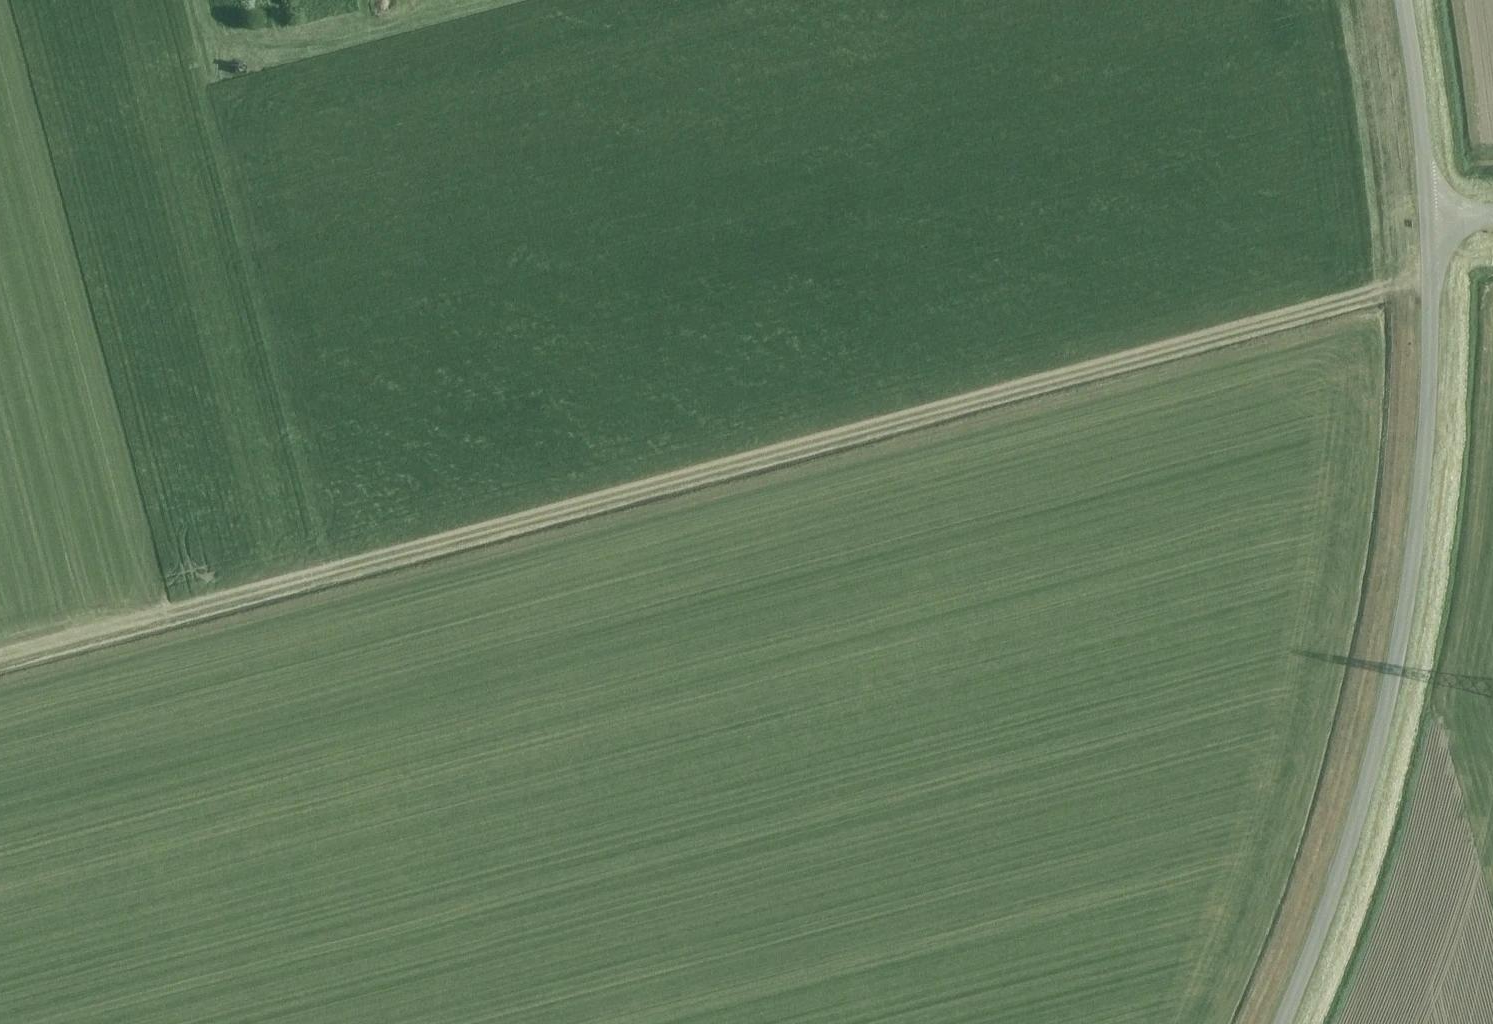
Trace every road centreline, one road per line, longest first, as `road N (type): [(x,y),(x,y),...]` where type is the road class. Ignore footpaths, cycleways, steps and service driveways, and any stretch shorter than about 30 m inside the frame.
road 1 (unclassified): [(1281,1023),(1338,875),(1401,637),(1429,394),(1429,219)]
road 2 (unclassified): [(1429,219),(1404,0)]

